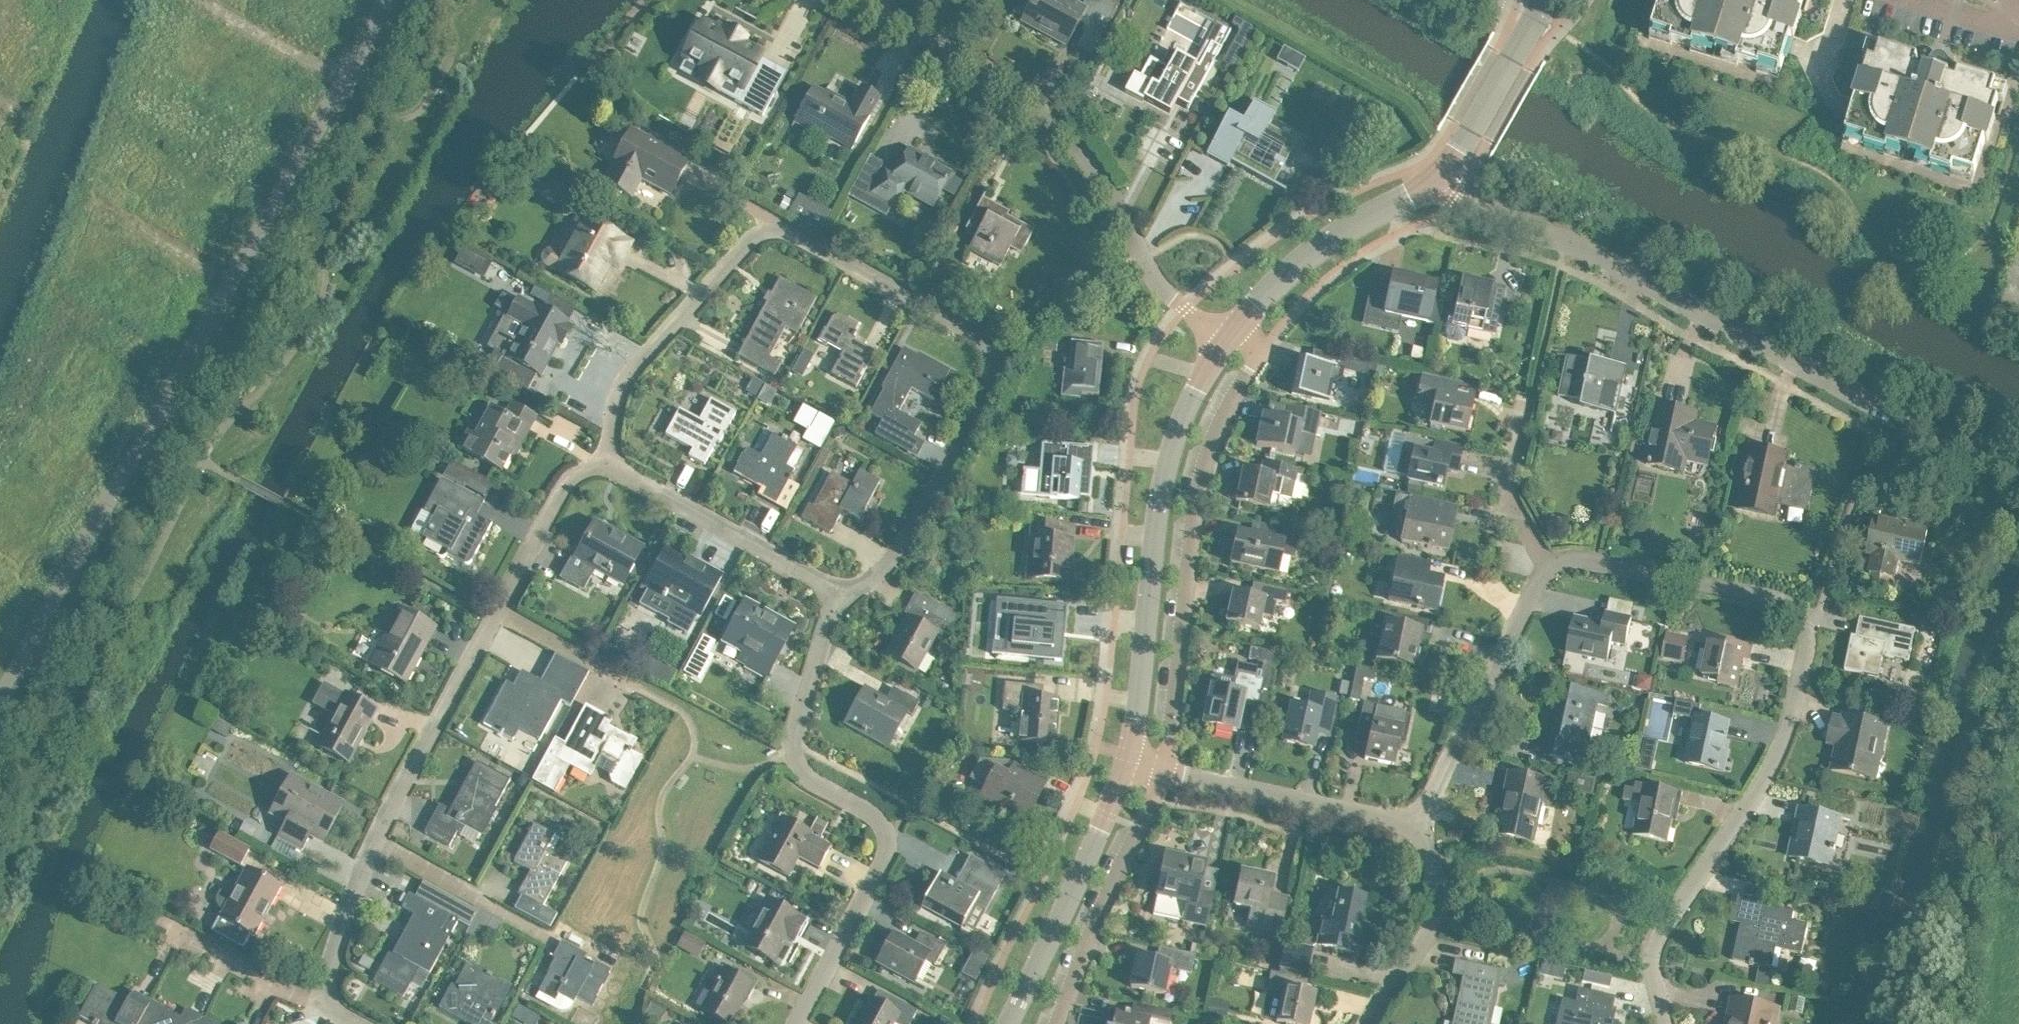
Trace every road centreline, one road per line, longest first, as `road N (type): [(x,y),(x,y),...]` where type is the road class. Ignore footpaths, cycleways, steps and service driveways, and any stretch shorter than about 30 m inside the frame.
road 1 (residential): [(836,592),(860,586),(891,560),(989,389),(994,368),(976,333),(793,232),(756,233),(627,372),(607,463)]
road 2 (residential): [(0,701),(393,0)]
road 3 (residential): [(1665,1023),(1652,980),(1656,943),(1772,763),(1790,725),(1806,624),(1770,593),(1585,557),(1547,567)]
road 4 (residential): [(355,1023),(327,1004),(323,986),(396,786),(562,485),(607,463)]
road 5 (residential): [(2018,481),(1566,241),(1506,228),(1438,177)]
road 6 (residential): [(794,1023),(879,866),(886,835),(870,812),(805,777),(795,746),(836,592)]
road 7 (residential): [(1230,337),(1156,283),(1089,164),(1027,97),(874,0)]
road 8 (residential): [(1163,768),(1198,492),(1221,421),(1260,356),(1230,337)]
road 9 (unclassified): [(1124,754),(1162,484),(1184,415),(1230,337)]
road 10 (unclassified): [(1008,1023),(1105,815),(1124,754)]
road 11 (residential): [(1547,567),(1434,779),(1422,829)]
road 12 (residential): [(1056,1023),(1163,768)]
road 13 (residential): [(1422,829),(1163,768)]
road 14 (unclassified): [(1230,337),(1357,218),(1438,177)]
road 15 (residential): [(607,463),(836,592)]
road 16 (residential): [(1422,829),(1439,905),(1366,1023)]
road 17 (unclassified): [(1438,177),(1536,11)]
road 18 (residential): [(1547,567),(1507,487),(1526,404)]

